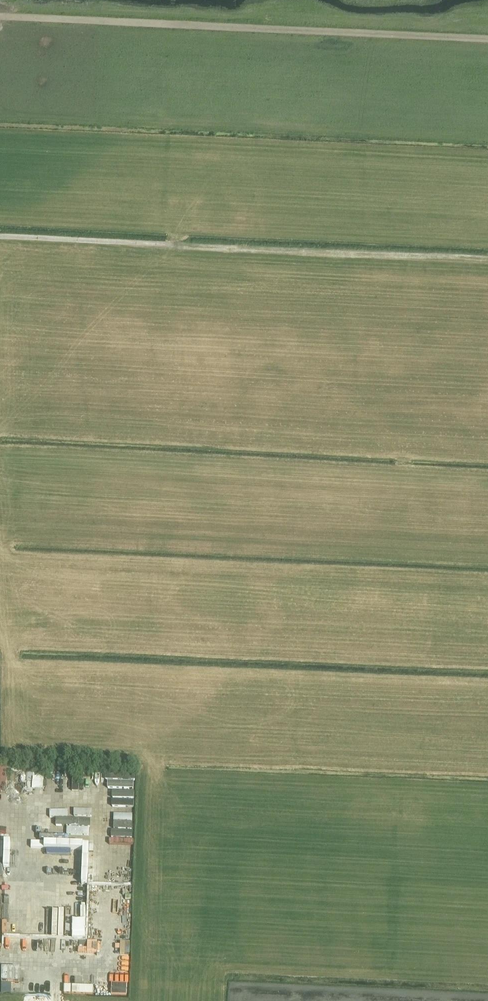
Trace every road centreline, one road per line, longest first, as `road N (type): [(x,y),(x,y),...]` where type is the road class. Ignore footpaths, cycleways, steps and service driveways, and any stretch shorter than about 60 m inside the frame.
road 1 (track): [(0,236),(487,260)]
road 2 (track): [(0,17),(487,39)]

